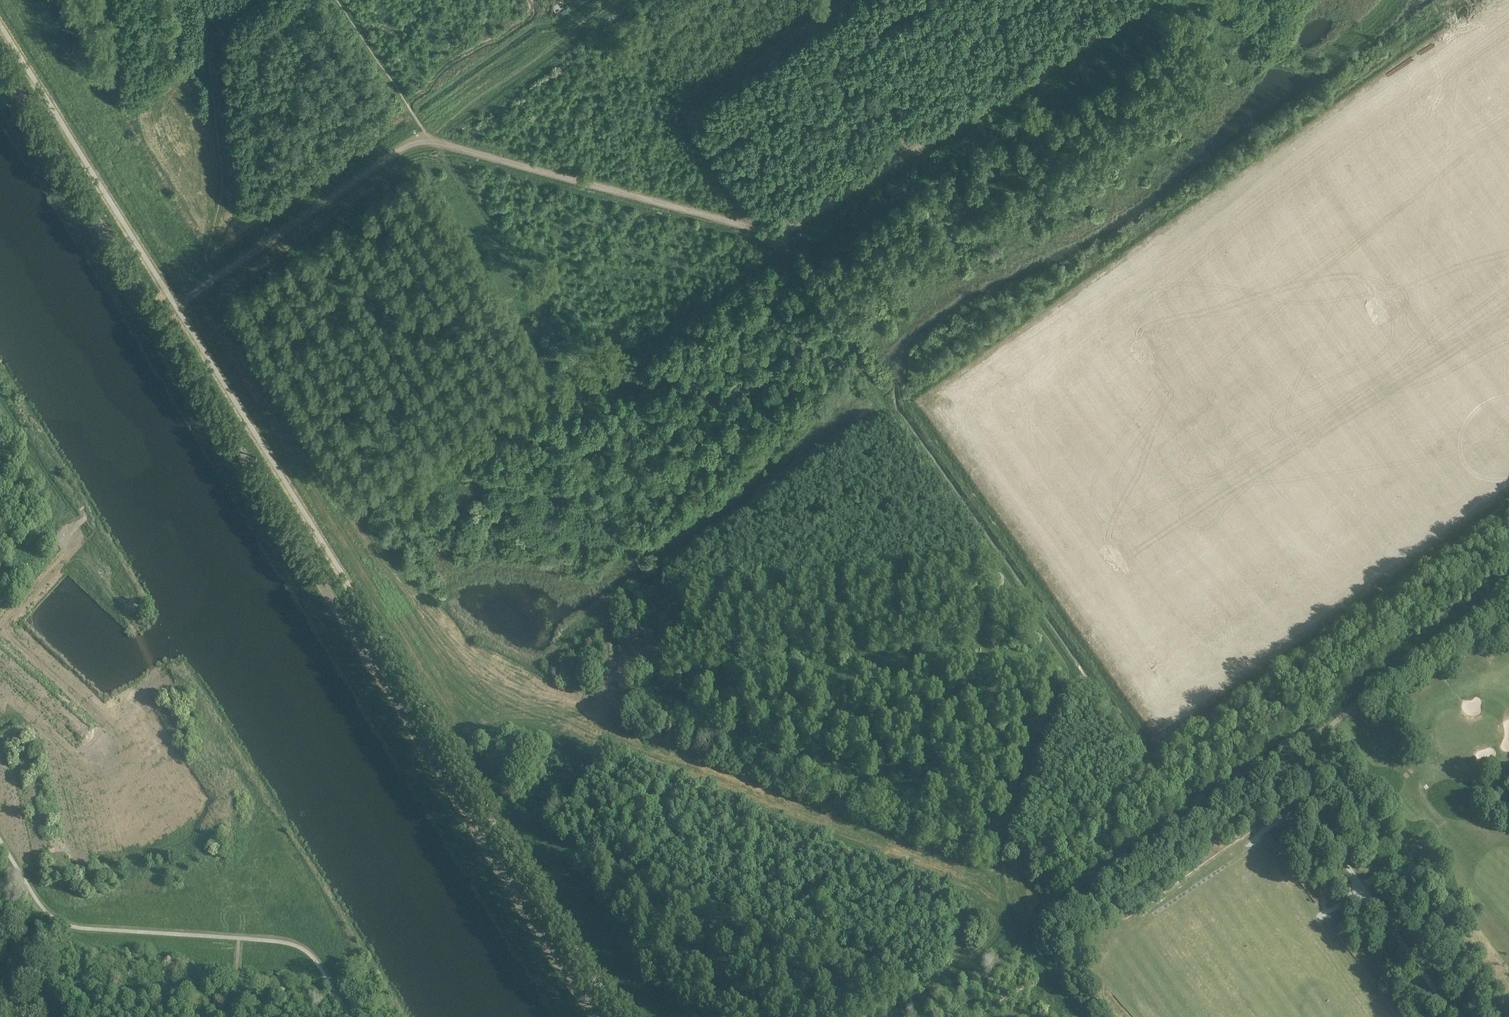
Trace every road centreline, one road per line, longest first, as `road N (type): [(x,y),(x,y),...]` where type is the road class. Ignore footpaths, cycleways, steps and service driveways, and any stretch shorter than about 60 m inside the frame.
road 1 (track): [(1154,0),(776,234),(430,140),(414,142),(156,319)]
road 2 (unclassified): [(599,1016),(0,64)]
road 3 (track): [(0,399),(88,529),(72,554)]

